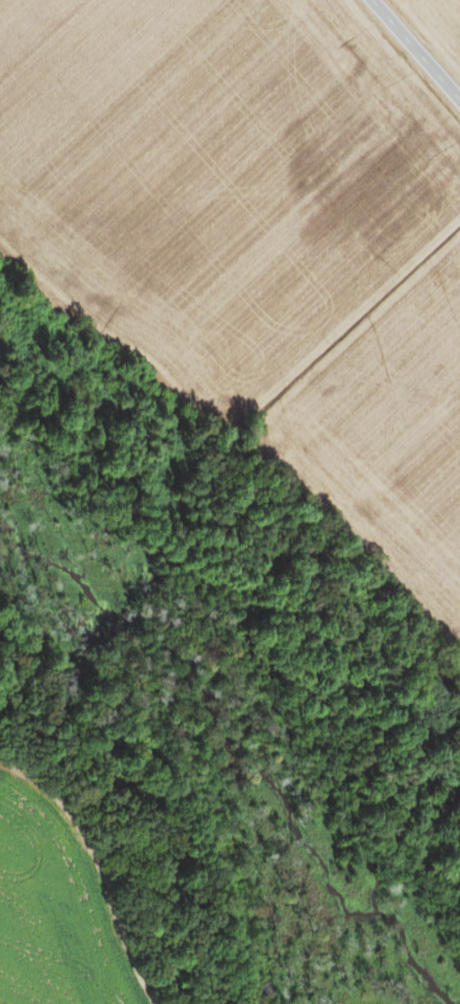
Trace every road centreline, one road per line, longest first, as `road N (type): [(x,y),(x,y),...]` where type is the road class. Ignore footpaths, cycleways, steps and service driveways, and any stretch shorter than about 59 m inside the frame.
road 1 (residential): [(459,102),(371,0)]

